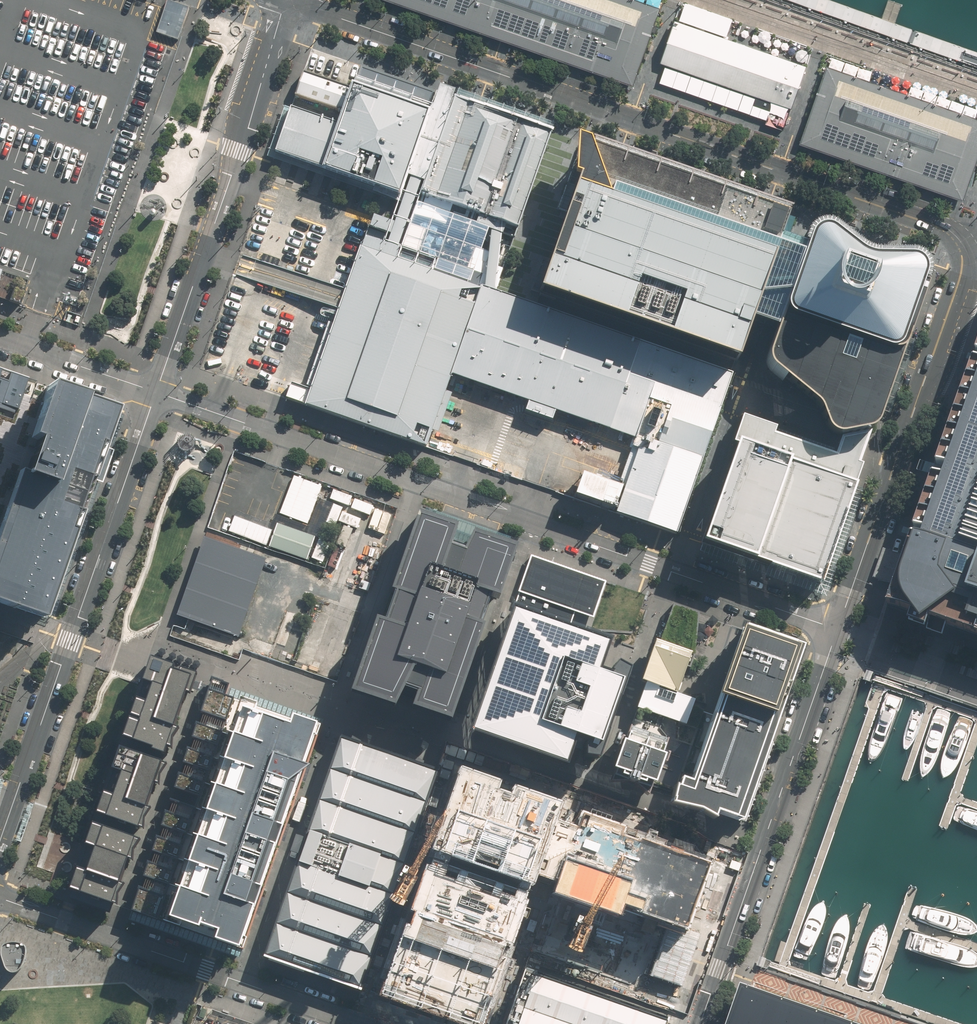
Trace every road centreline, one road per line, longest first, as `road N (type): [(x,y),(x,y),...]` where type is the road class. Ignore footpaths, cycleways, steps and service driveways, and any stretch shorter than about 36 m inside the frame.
road 1 (tertiary): [(960,244),(938,228),(295,1)]
road 2 (tertiary): [(156,392),(0,842)]
road 3 (secondary): [(701,1023),(838,628)]
road 4 (tertiary): [(295,1),(156,392)]
road 5 (secondary): [(838,628),(961,273),(960,244)]
road 6 (residential): [(413,482),(673,571)]
road 7 (residential): [(156,392),(413,482)]
road 8 (residential): [(0,899),(247,985)]
road 9 (residential): [(328,737),(247,985)]
road 10 (residential): [(413,482),(345,680)]
road 11 (residential): [(673,571),(607,753)]
road 12 (residential): [(673,571),(838,628)]
road 13 (residential): [(732,408),(673,571)]
road 14 (residential): [(0,338),(156,392)]

